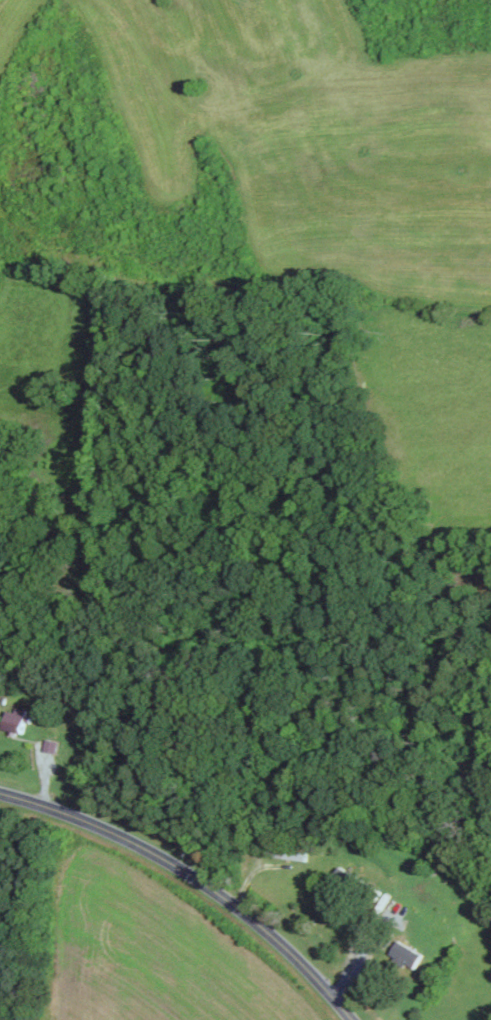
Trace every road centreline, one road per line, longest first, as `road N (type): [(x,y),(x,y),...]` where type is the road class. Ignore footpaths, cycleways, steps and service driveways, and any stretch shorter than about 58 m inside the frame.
road 1 (residential): [(0,796),(83,817),(249,913),(352,1019)]

